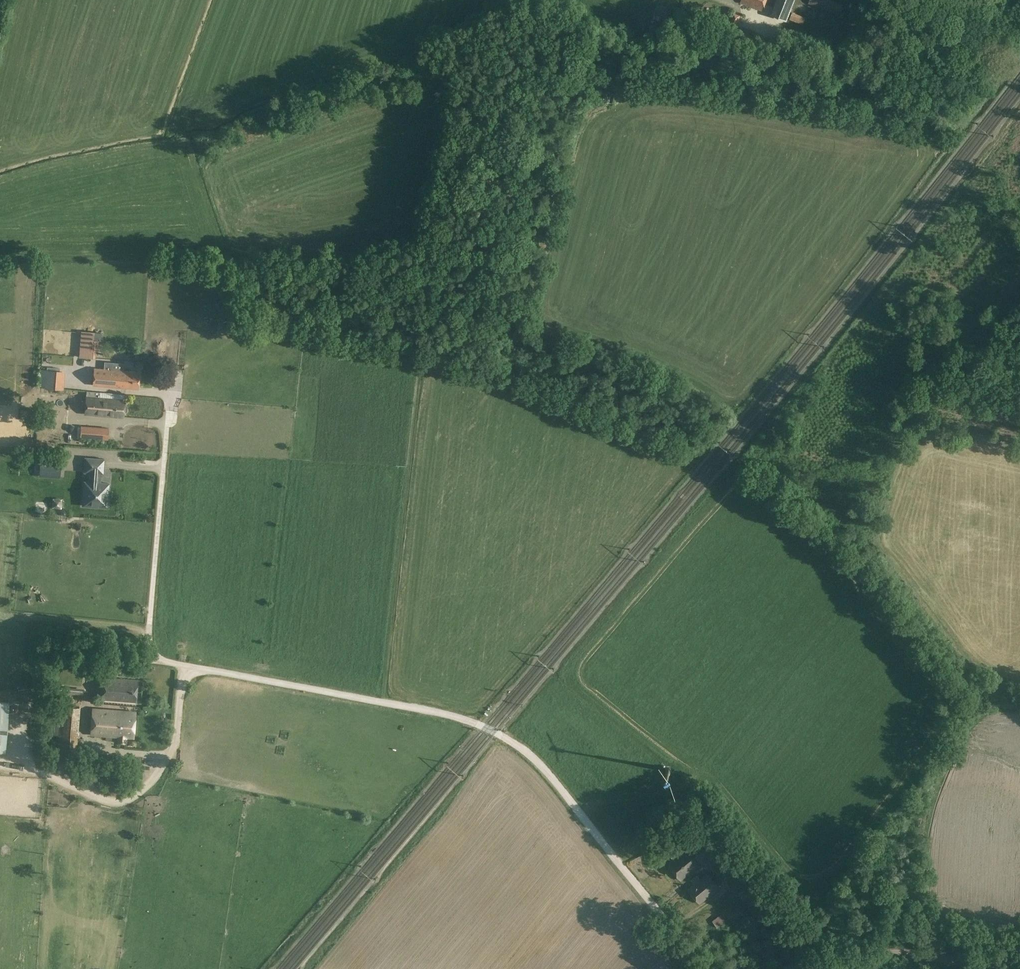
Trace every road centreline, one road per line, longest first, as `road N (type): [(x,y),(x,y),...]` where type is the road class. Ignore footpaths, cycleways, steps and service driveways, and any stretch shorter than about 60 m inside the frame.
road 1 (residential): [(704,968),(517,744),(427,711),(160,661),(149,635),(171,383)]
road 2 (unclassified): [(1019,968),(895,950),(795,968)]

